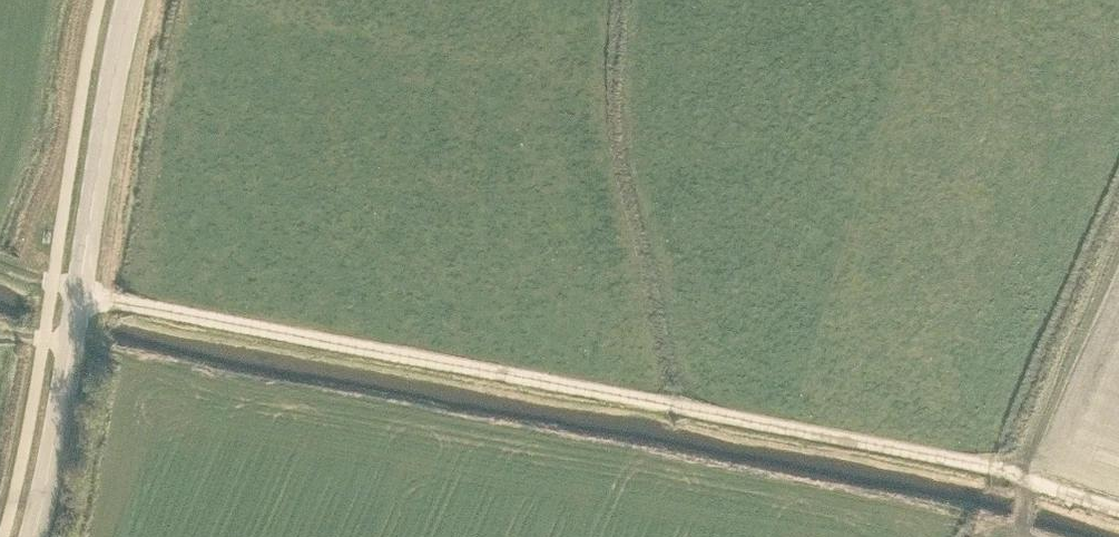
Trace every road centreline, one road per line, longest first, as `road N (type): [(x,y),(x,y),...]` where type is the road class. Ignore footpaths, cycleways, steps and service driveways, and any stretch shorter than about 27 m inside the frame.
road 1 (track): [(1027,478),(93,296),(53,281)]
road 2 (secondary): [(32,536),(130,0)]
road 3 (track): [(1118,255),(1027,478)]

